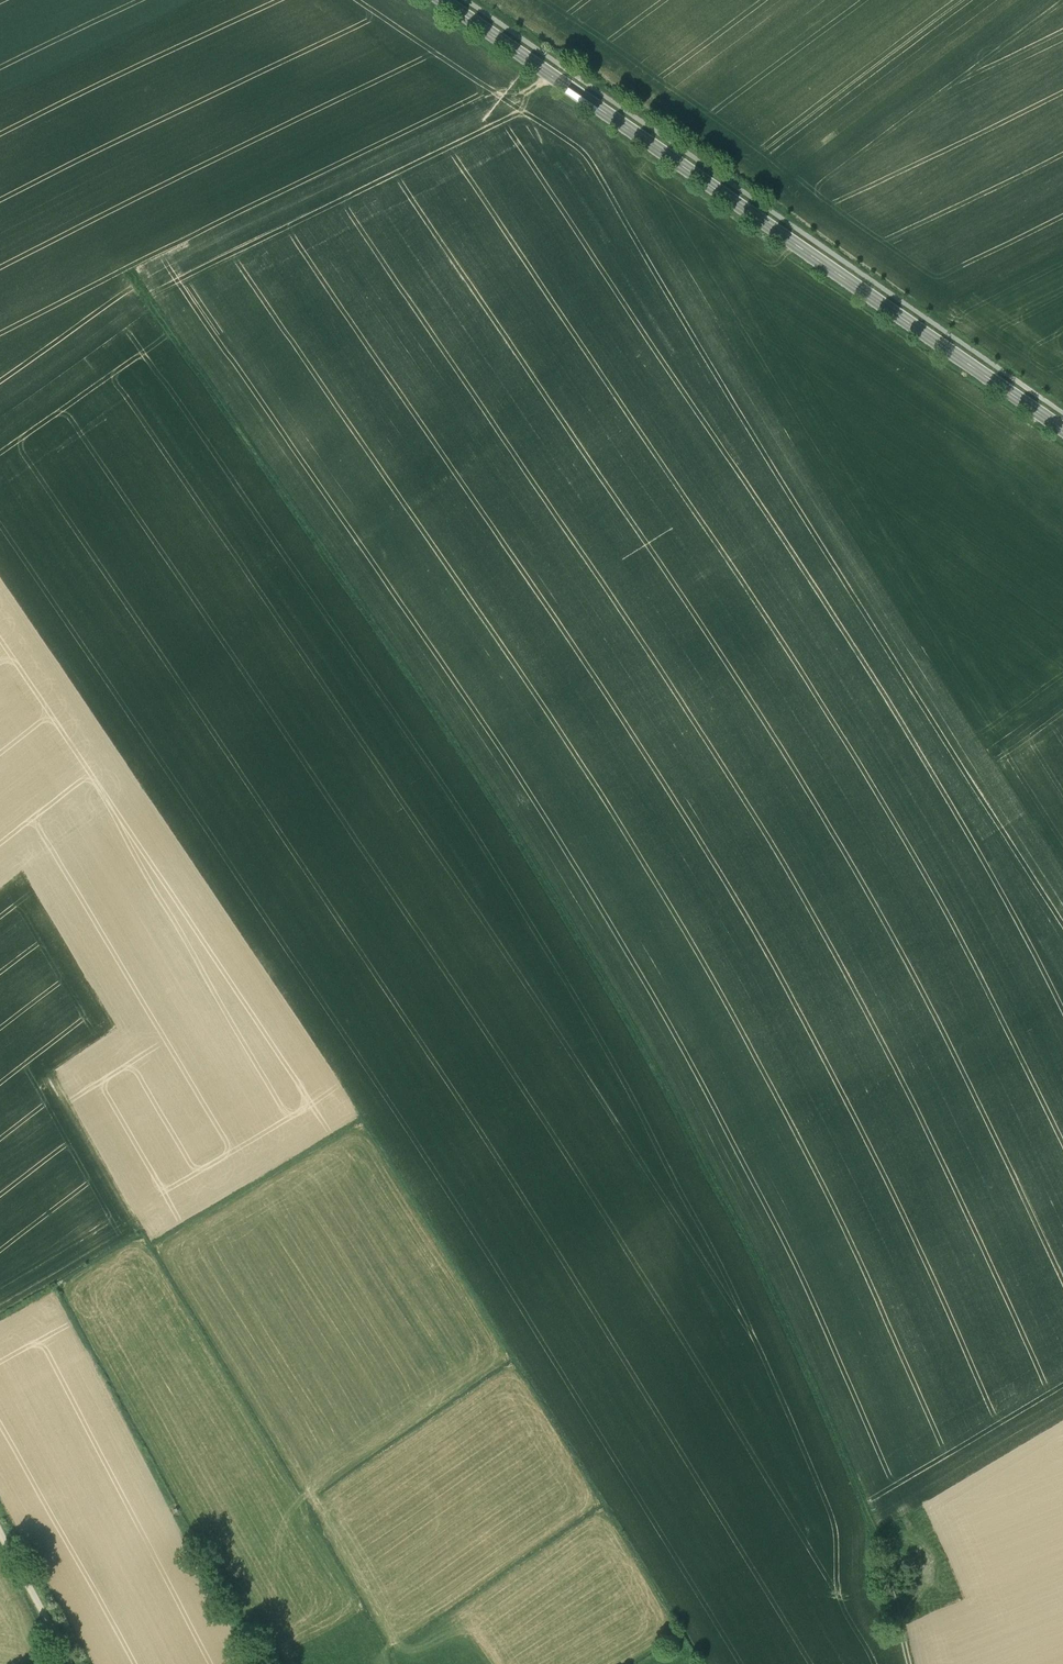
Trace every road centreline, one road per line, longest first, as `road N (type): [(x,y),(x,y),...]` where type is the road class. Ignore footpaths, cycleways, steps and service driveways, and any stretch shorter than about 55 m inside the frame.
road 1 (secondary): [(442,0),(1062,430)]
road 2 (track): [(73,1663),(0,1529)]
road 3 (track): [(909,1663),(901,1634),(925,1584),(920,1556),(905,1548)]

